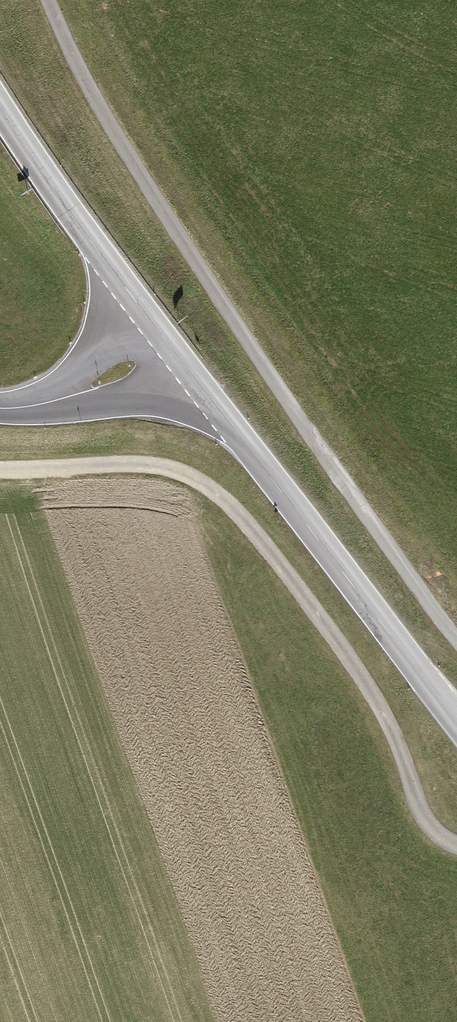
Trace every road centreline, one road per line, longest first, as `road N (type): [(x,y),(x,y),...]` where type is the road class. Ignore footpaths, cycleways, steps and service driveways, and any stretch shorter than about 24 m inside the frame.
road 1 (track): [(0,477),(158,466),(196,479),(228,503),(372,692),(424,823),(456,850)]
road 2 (tertiary): [(456,722),(184,366)]
road 3 (tertiary): [(143,312),(0,103)]
road 4 (primary): [(11,408),(124,397),(184,366)]
road 5 (primary): [(143,312),(59,390),(11,408)]

